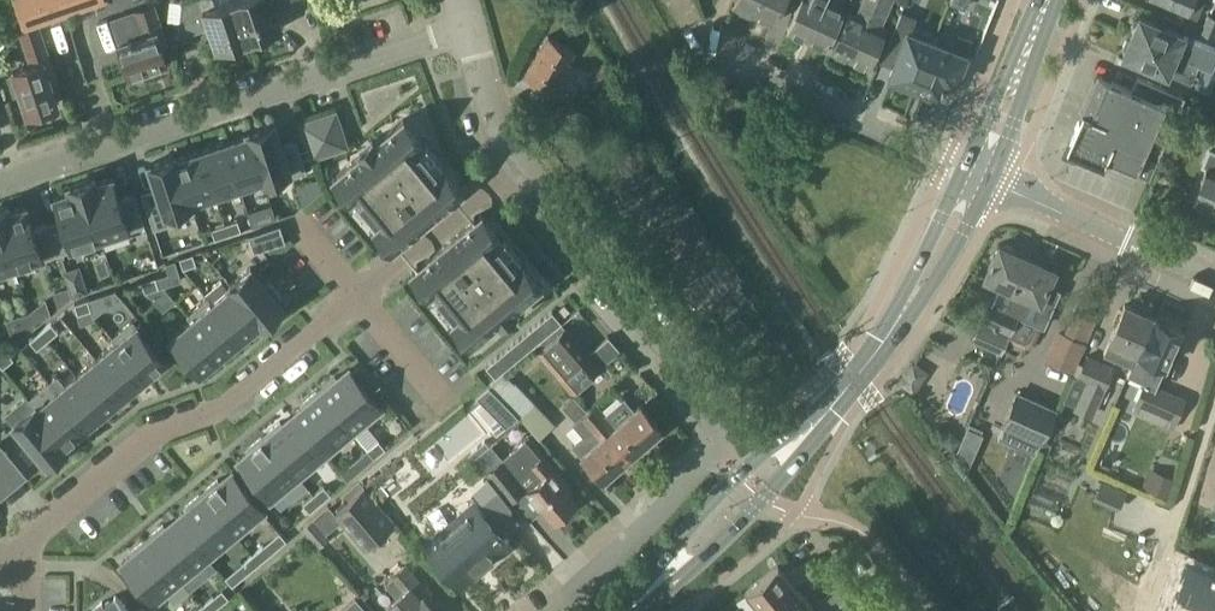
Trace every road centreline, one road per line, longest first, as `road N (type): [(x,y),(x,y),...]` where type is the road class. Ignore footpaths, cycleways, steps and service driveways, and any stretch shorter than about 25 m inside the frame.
road 1 (residential): [(561,610),(716,453),(718,432),(703,395),(520,163)]
road 2 (secondary): [(624,610),(858,381),(907,314),(980,178)]
road 3 (residential): [(0,181),(468,24)]
road 4 (residential): [(28,559),(155,436),(224,412),(358,297)]
road 5 (residential): [(980,178),(708,45),(689,24)]
road 6 (tertiary): [(1214,282),(980,178)]
road 7 (residential): [(358,297),(520,163)]
road 8 (secondary): [(980,178),(1051,0)]
road 9 (residential): [(520,163),(488,103),(468,24)]
road 10 (residential): [(448,407),(358,297)]

